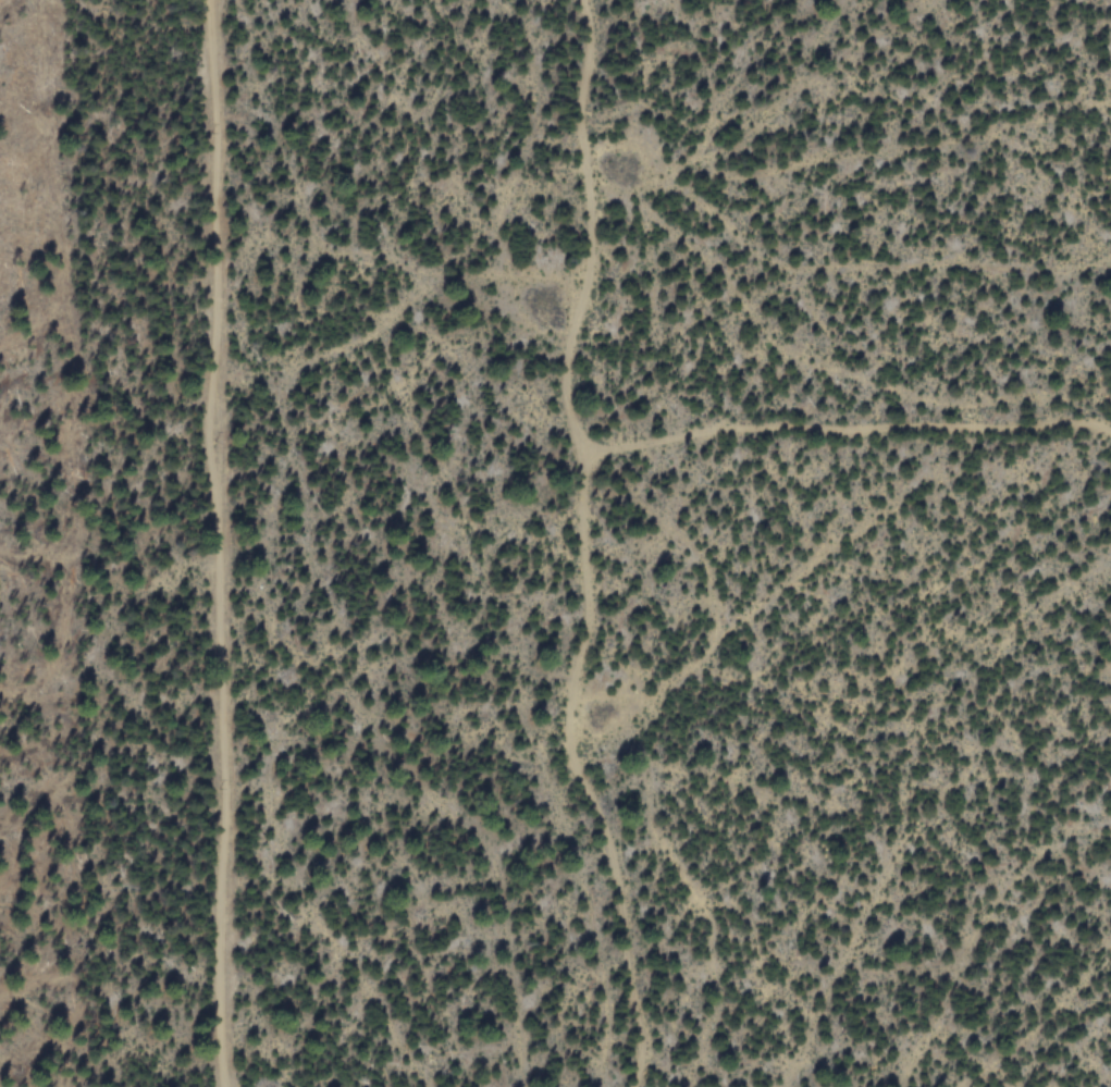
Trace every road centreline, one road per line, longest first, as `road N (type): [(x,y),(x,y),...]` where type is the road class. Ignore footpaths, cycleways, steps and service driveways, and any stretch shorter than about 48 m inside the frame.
road 1 (track): [(584,450),(566,754),(654,1049),(643,1086)]
road 2 (track): [(1110,433),(584,450)]
road 3 (track): [(583,0),(596,24),(584,450)]

